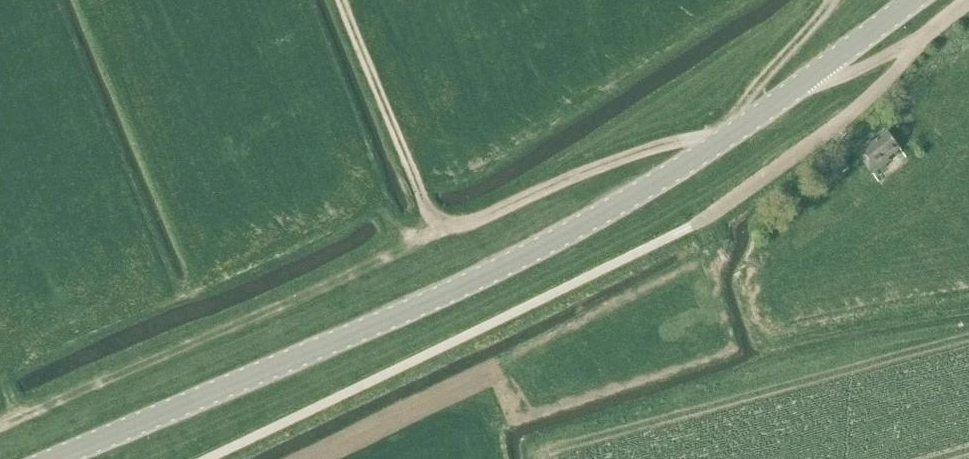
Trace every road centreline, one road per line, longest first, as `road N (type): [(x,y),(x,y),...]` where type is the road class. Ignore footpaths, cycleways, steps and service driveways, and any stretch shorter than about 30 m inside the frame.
road 1 (primary): [(47,458),(318,349),(553,240),(807,80)]
road 2 (track): [(724,135),(669,142),(462,226),(441,219),(348,0)]
road 3 (track): [(441,219),(266,309),(0,423)]
road 4 (unclassified): [(691,227),(842,120),(925,36)]
road 5 (primary): [(807,80),(915,0)]
road 6 (unclassified): [(925,36),(807,80)]

